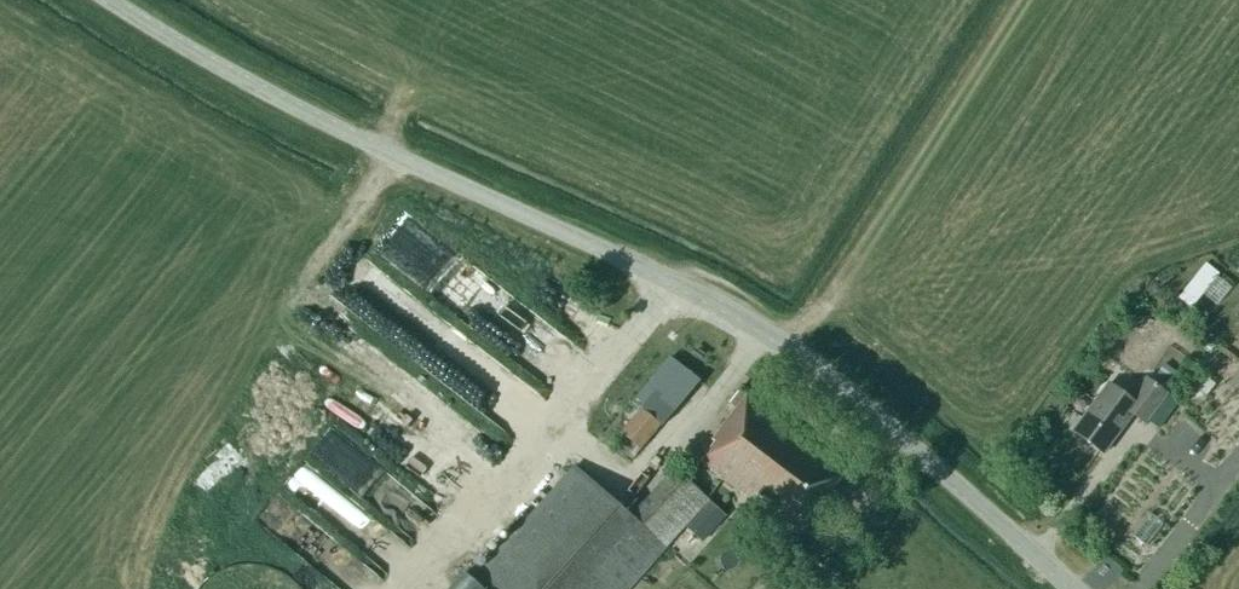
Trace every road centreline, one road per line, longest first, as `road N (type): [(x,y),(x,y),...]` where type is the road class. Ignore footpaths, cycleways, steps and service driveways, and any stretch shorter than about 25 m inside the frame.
road 1 (tertiary): [(1077,588),(777,338),(248,88),(99,0)]

